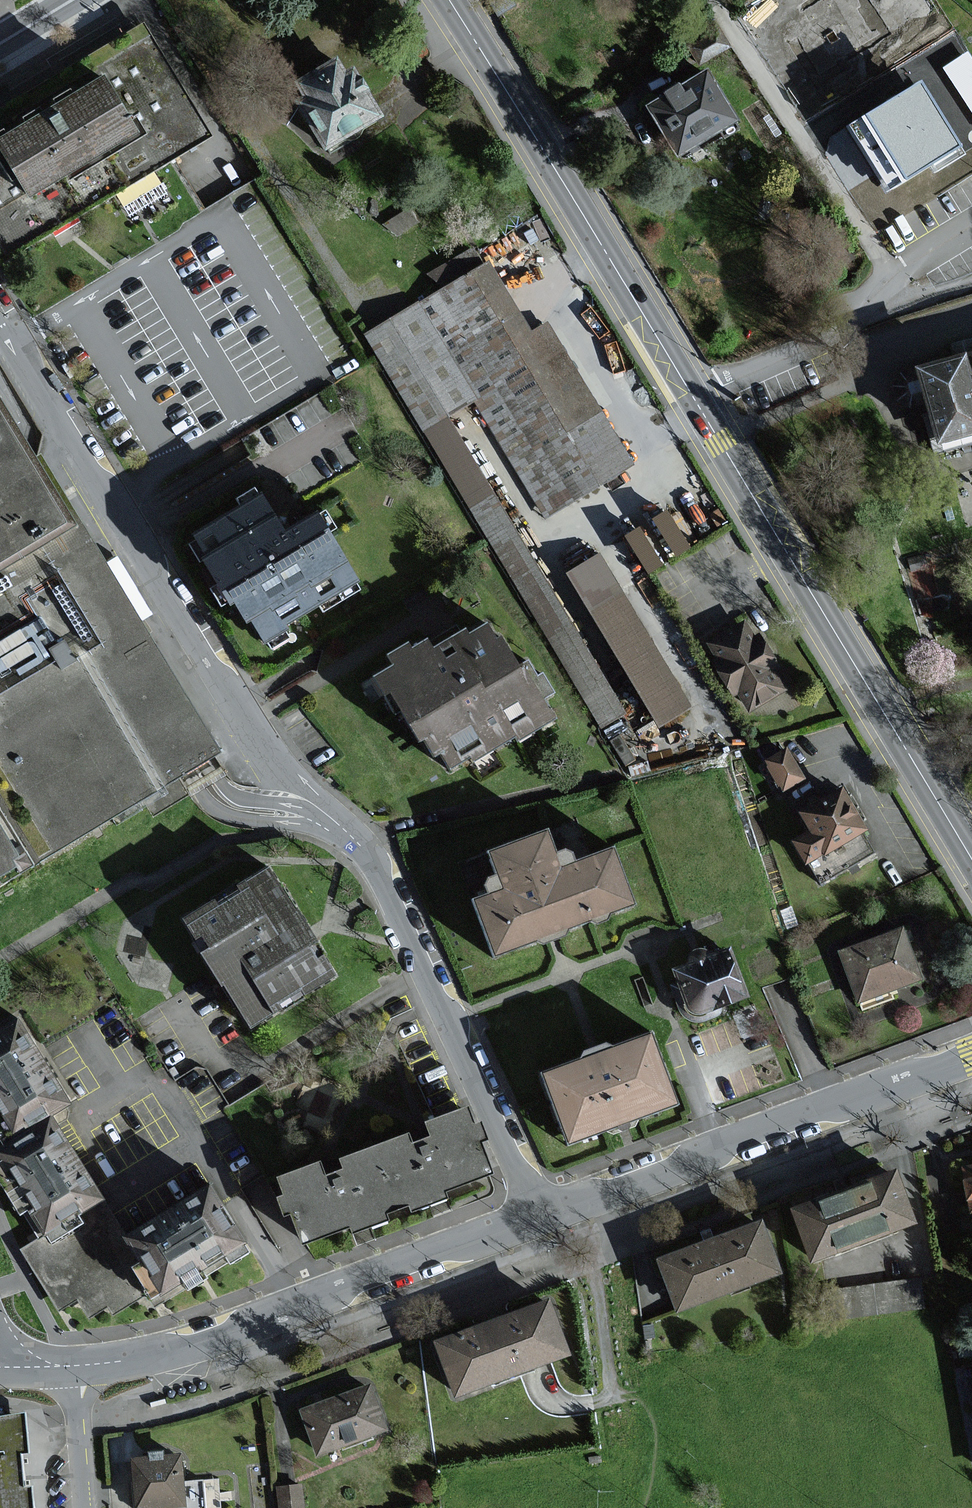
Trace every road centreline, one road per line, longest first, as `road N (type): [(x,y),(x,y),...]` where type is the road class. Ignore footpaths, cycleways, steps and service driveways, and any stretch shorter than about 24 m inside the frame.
road 1 (residential): [(538,1217),(395,906),(349,840),(252,741),(0,319)]
road 2 (tertiary): [(971,860),(448,0)]
road 3 (residential): [(80,1365),(191,1345),(538,1217)]
road 4 (residential): [(538,1217),(971,1057)]
road 5 (track): [(611,1384),(598,1311),(560,1209)]
road 6 (residential): [(844,323),(863,346),(971,315)]
road 7 (residential): [(80,1365),(85,1507)]

